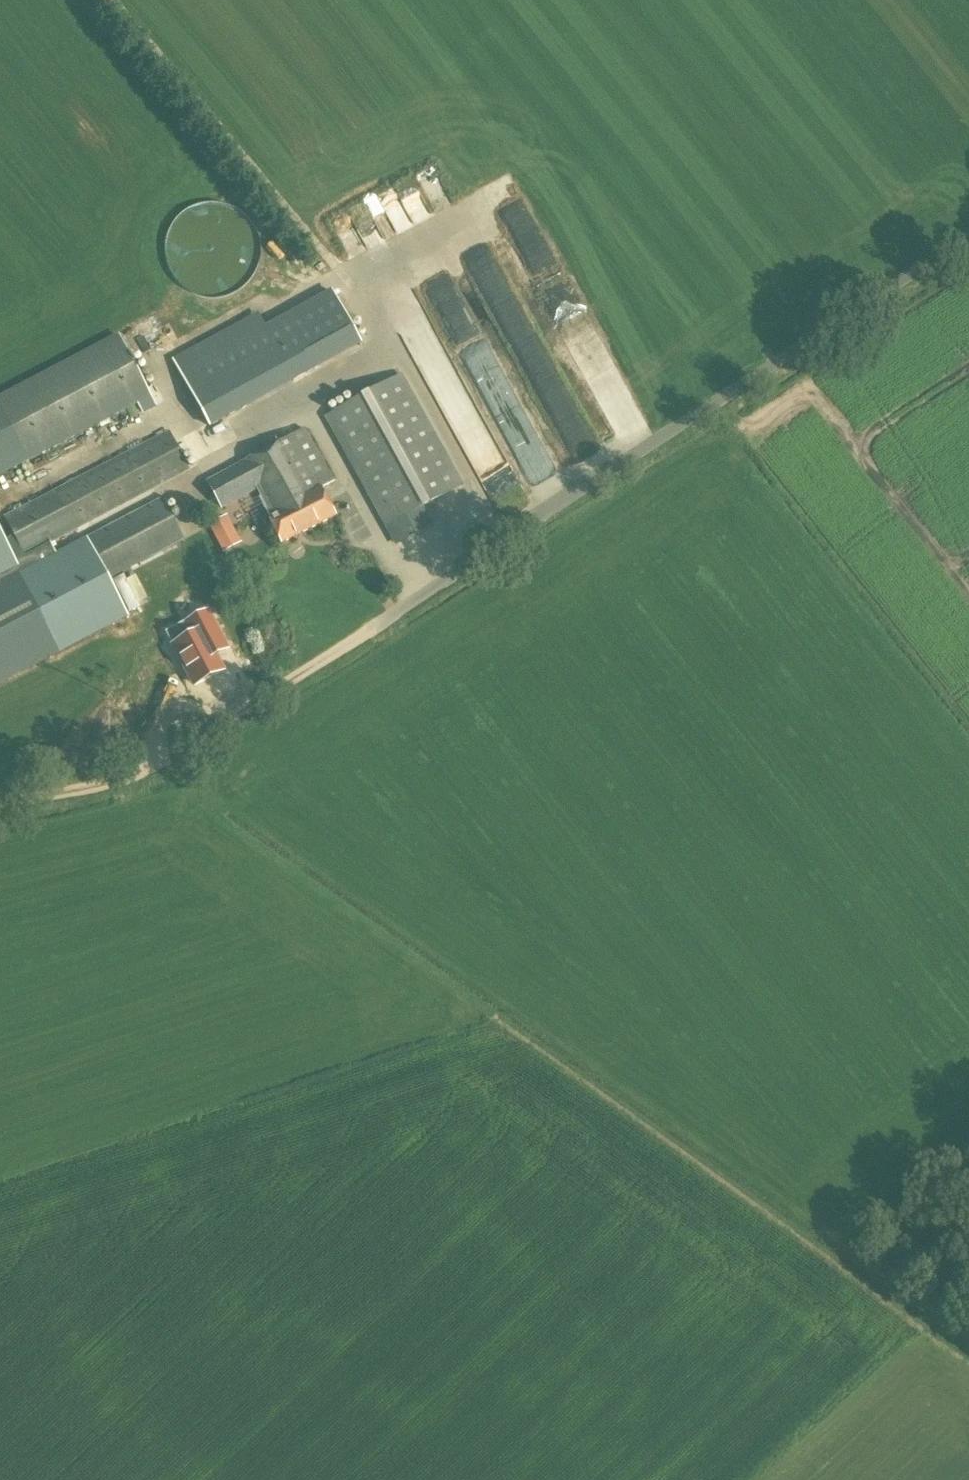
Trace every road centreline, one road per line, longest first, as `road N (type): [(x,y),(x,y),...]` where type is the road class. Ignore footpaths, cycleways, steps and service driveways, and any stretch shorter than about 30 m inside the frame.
road 1 (unclassified): [(378,628),(968,242)]
road 2 (track): [(378,628),(226,724),(127,773),(0,800)]

